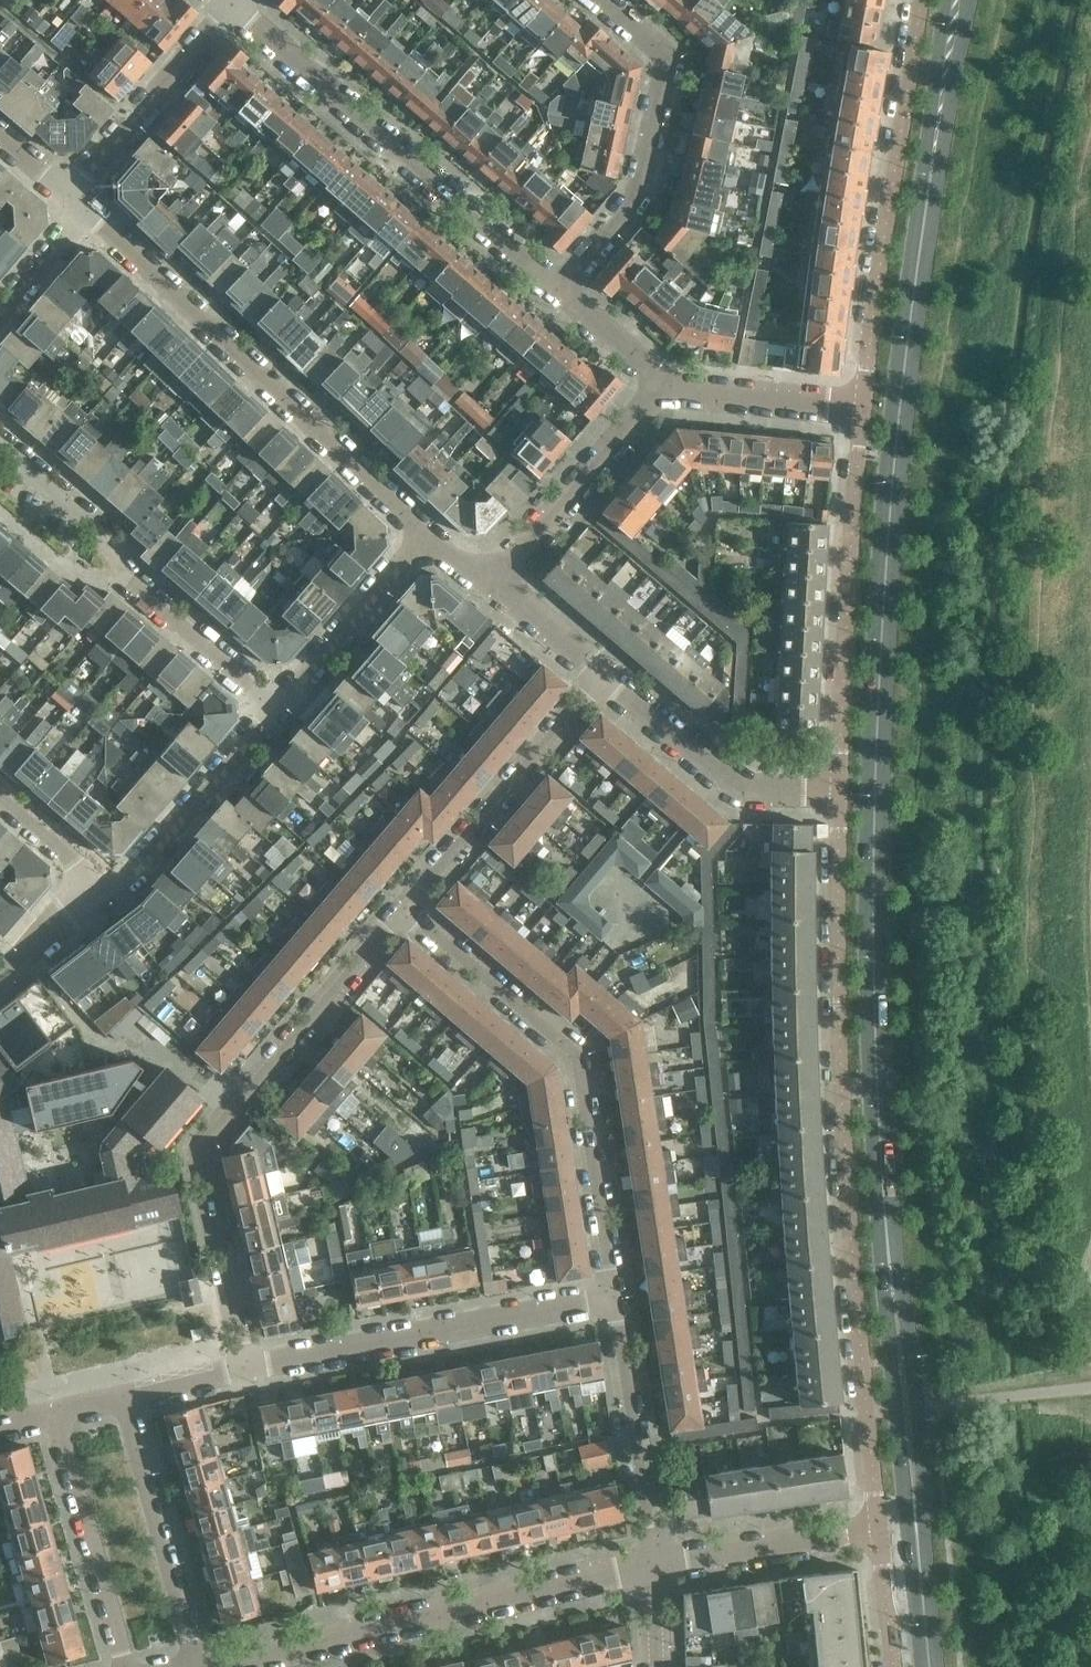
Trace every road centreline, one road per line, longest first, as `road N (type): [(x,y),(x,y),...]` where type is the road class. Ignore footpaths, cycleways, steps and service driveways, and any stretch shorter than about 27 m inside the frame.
road 1 (primary): [(928,1666),(881,1163),(874,830),(905,353),(958,0)]
road 2 (residential): [(842,790),(842,1111),(879,1530)]
road 3 (residential): [(248,1368),(203,1151),(405,906)]
road 4 (residential): [(611,1297),(575,1055),(405,906)]
road 5 (residential): [(423,537),(85,210)]
road 6 (residential): [(199,1666),(655,1563)]
road 7 (residential): [(555,286),(231,7)]
road 8 (residential): [(921,0),(863,410)]
road 9 (residential): [(278,708),(115,565),(94,529),(0,449)]
road 10 (residential): [(863,410),(842,790)]
road 11 (residential): [(248,1368),(611,1297)]
road 12 (residential): [(555,286),(638,195),(666,60),(598,0)]
road 13 (residential): [(405,906),(602,675)]
road 14 (residential): [(842,790),(738,791),(602,675)]
road 15 (residential): [(197,1666),(126,1396)]
road 16 (residential): [(655,1563),(611,1297)]
road 17 (residential): [(129,1666),(60,1410)]
road 18 (residential): [(493,581),(667,385)]
road 19 (residential): [(105,891),(134,870),(278,708)]
road 20 (residential): [(67,192),(231,7)]
road 21 (residential): [(655,1563),(879,1530)]
road 22 (residential): [(278,708),(423,537)]
road 23 (residential): [(863,410),(667,385)]
road 24 (residential): [(667,385),(555,286)]
road 25 (residential): [(602,675),(493,581)]
road 26 (residential): [(105,891),(0,799)]
road 27 (residential): [(879,1530),(892,1666)]
road 28 (residential): [(0,974),(105,891)]
road 29 (residential): [(0,313),(85,210)]
road 30 (residential): [(126,1396),(248,1368)]

